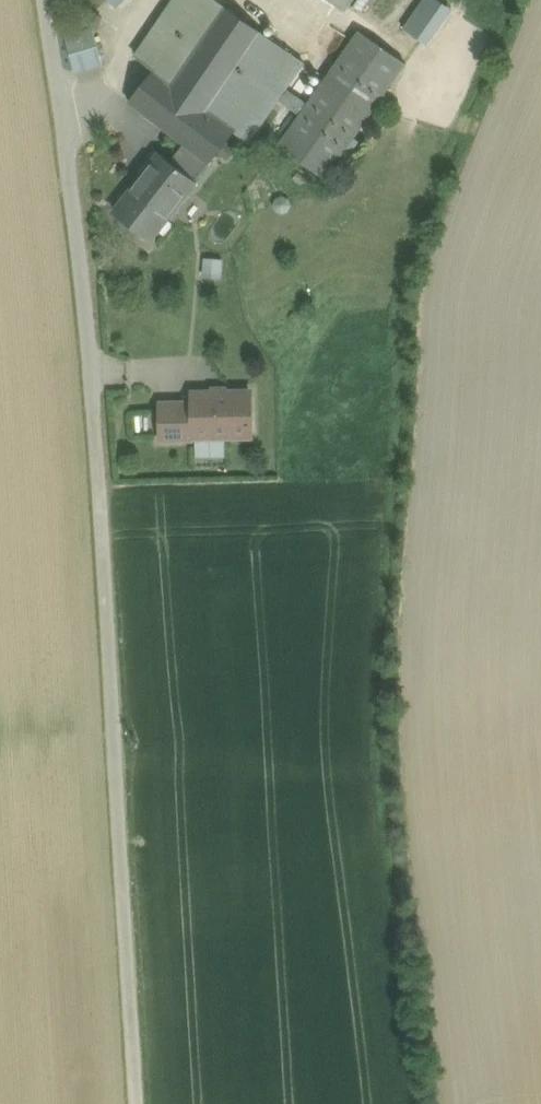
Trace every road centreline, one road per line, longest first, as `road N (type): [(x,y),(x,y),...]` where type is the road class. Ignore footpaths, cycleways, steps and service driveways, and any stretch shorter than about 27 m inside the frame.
road 1 (track): [(51,0),(137,1103)]
road 2 (track): [(64,115),(109,100),(120,29),(149,0)]

